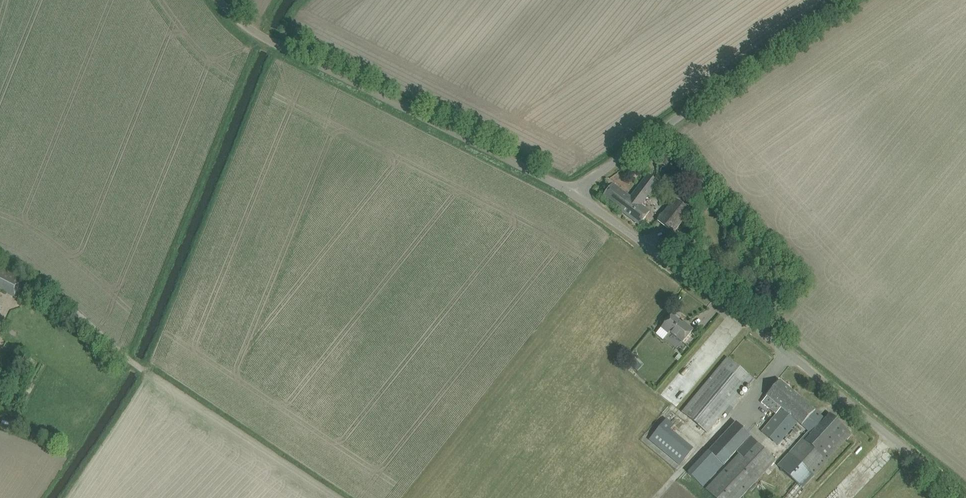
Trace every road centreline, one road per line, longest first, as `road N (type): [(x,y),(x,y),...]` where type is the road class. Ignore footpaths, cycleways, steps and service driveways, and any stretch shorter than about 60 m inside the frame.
road 1 (unclassified): [(965,497),(571,193)]
road 2 (unclassified): [(571,193),(271,41),(220,0)]
road 3 (unclassified): [(0,254),(118,351),(278,458)]
road 4 (unclassified): [(571,193),(847,0)]

